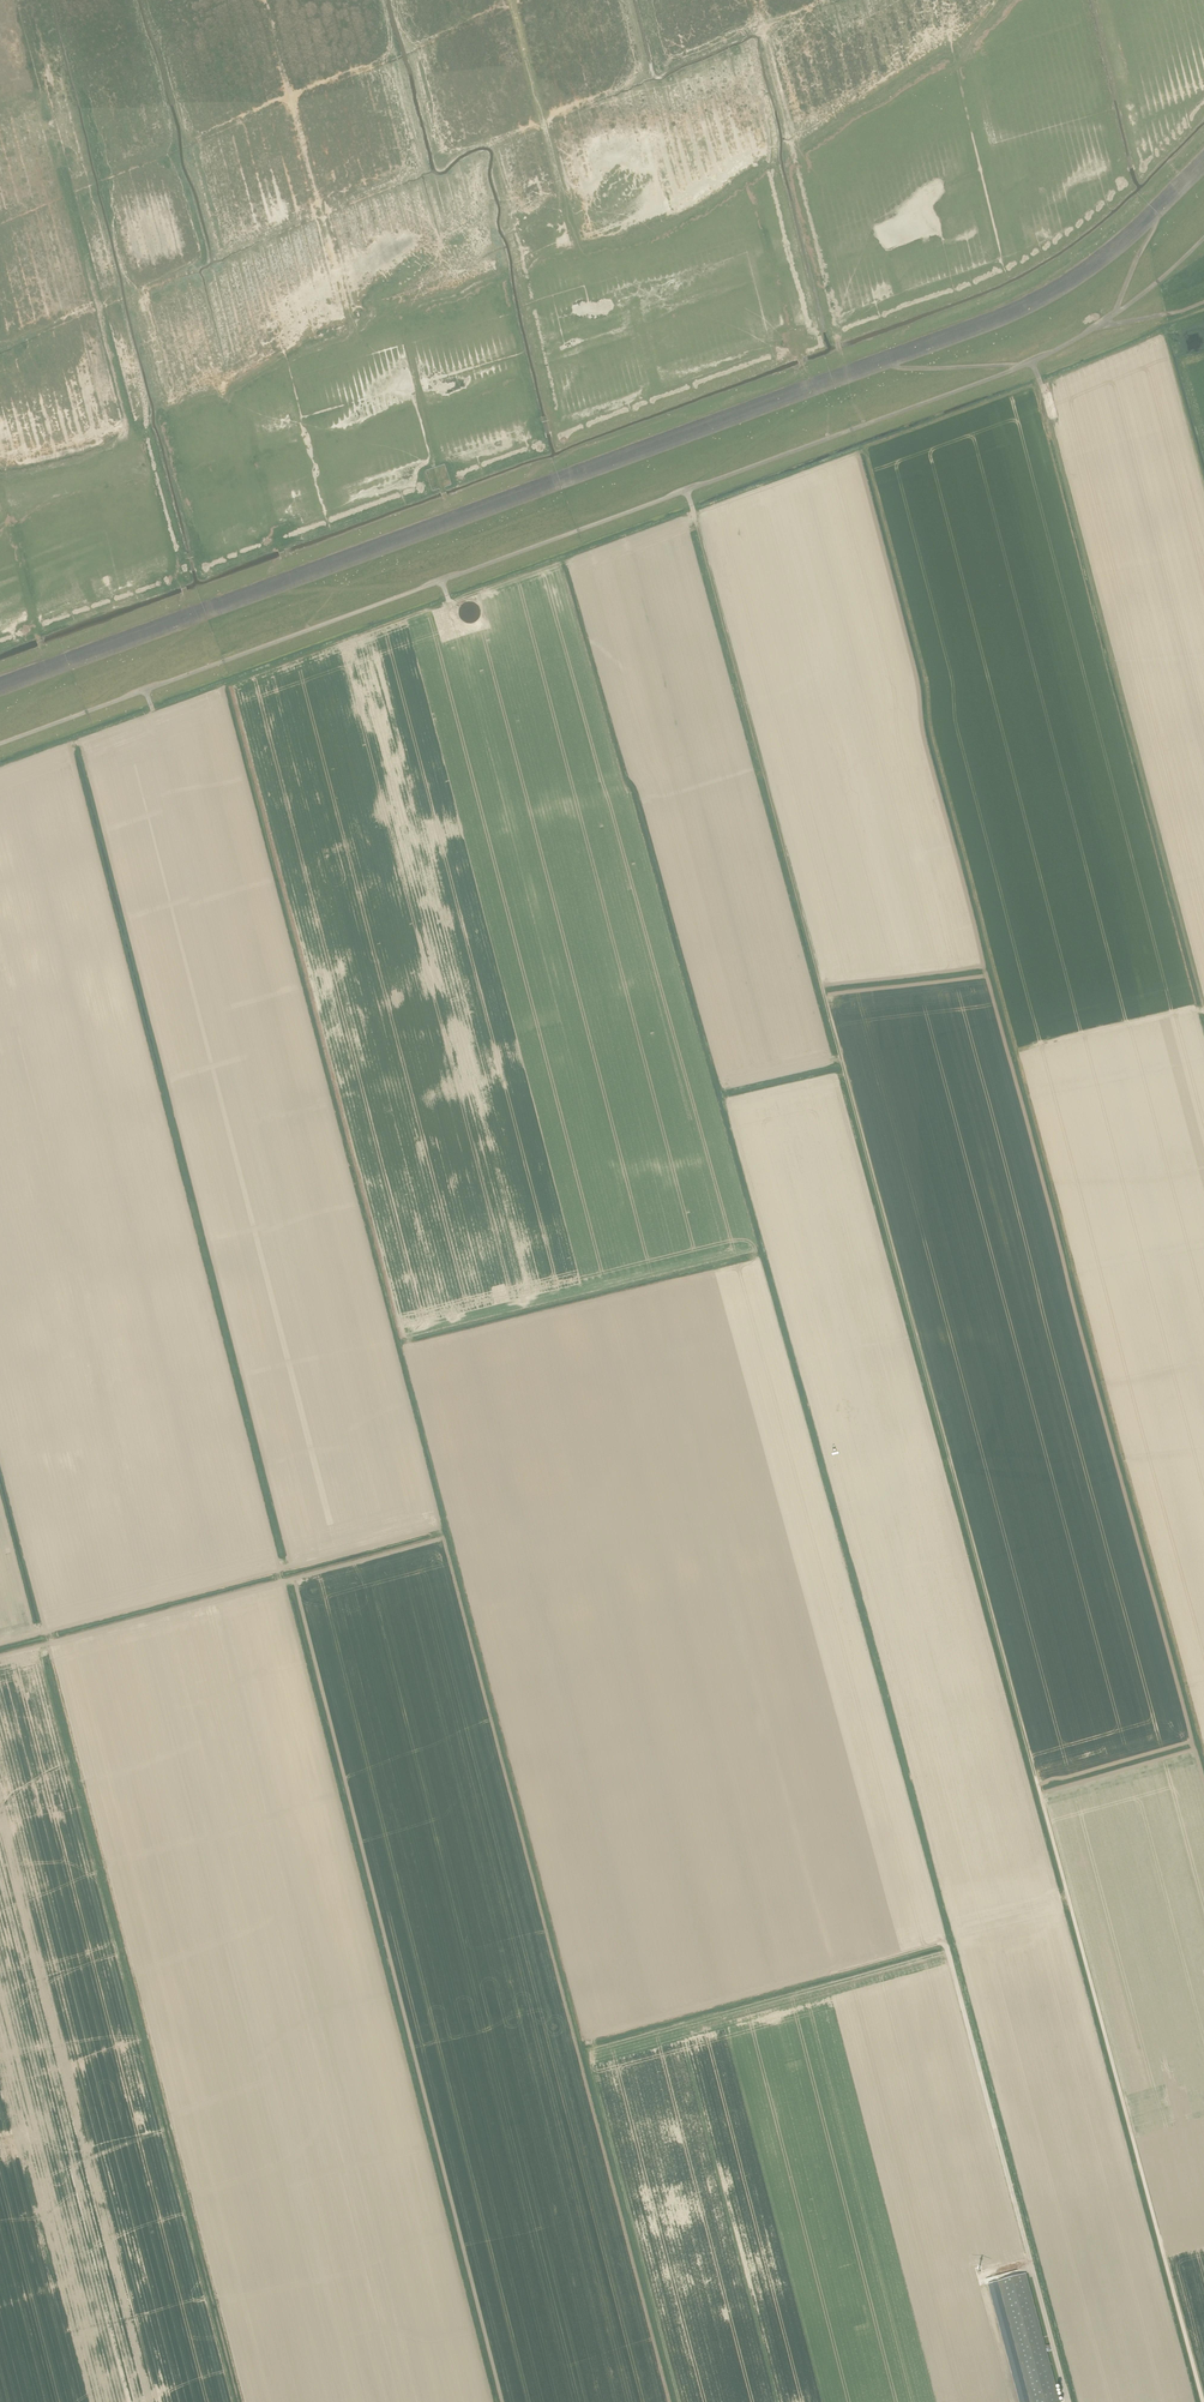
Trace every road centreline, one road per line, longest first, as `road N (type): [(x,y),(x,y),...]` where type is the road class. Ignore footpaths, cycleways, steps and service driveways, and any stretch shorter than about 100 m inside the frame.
road 1 (track): [(1203,2401),(822,985)]
road 2 (track): [(1203,1004),(1051,422)]
road 3 (track): [(995,2127),(946,1945),(838,1973)]
road 4 (track): [(686,490),(822,389)]
road 5 (track): [(282,589),(441,581)]
road 6 (track): [(91,709),(201,618)]

